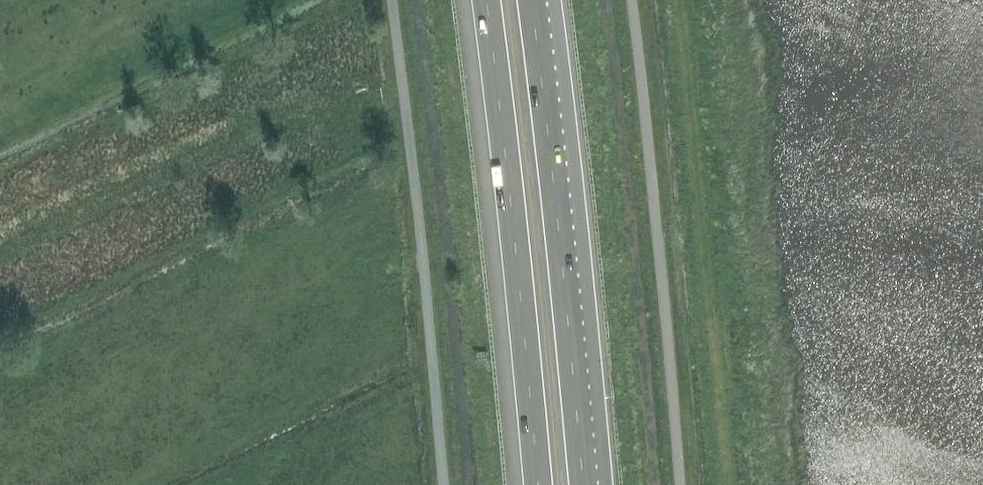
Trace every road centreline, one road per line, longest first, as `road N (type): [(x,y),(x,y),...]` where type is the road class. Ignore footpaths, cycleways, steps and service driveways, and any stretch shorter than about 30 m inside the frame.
road 1 (motorway): [(580,484),(557,205),(529,0)]
road 2 (motorway): [(484,0),(535,484)]
road 3 (unclassified): [(443,484),(392,0)]

